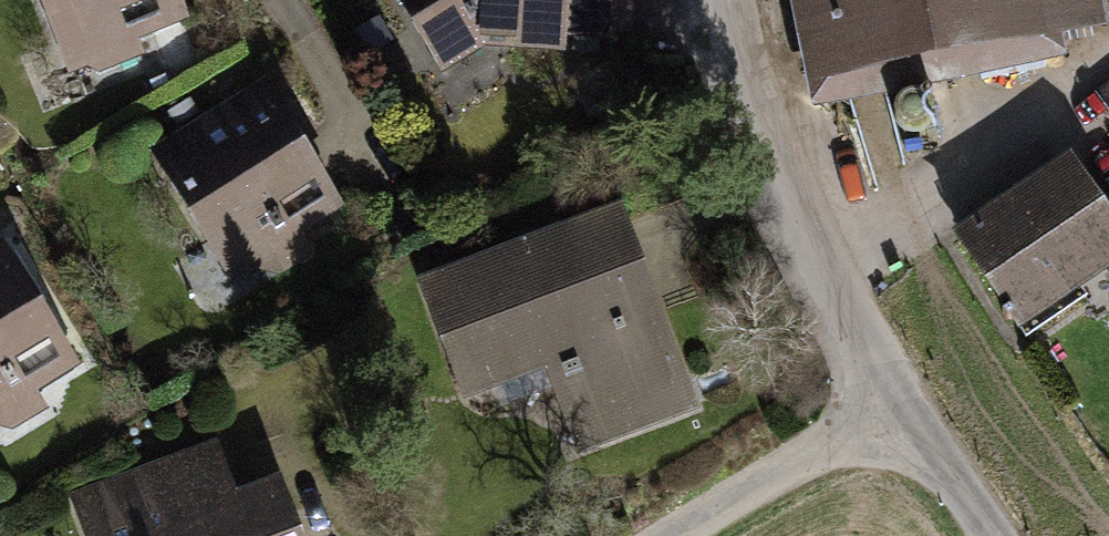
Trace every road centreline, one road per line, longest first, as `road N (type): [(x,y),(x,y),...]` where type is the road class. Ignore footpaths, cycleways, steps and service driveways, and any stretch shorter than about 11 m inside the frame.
road 1 (residential): [(729,0),(772,154),(823,278),(898,411)]
road 2 (track): [(1108,70),(977,177),(891,227),(813,254)]
road 3 (residential): [(898,411),(784,464),(669,535)]
road 4 (residential): [(898,411),(987,535)]

